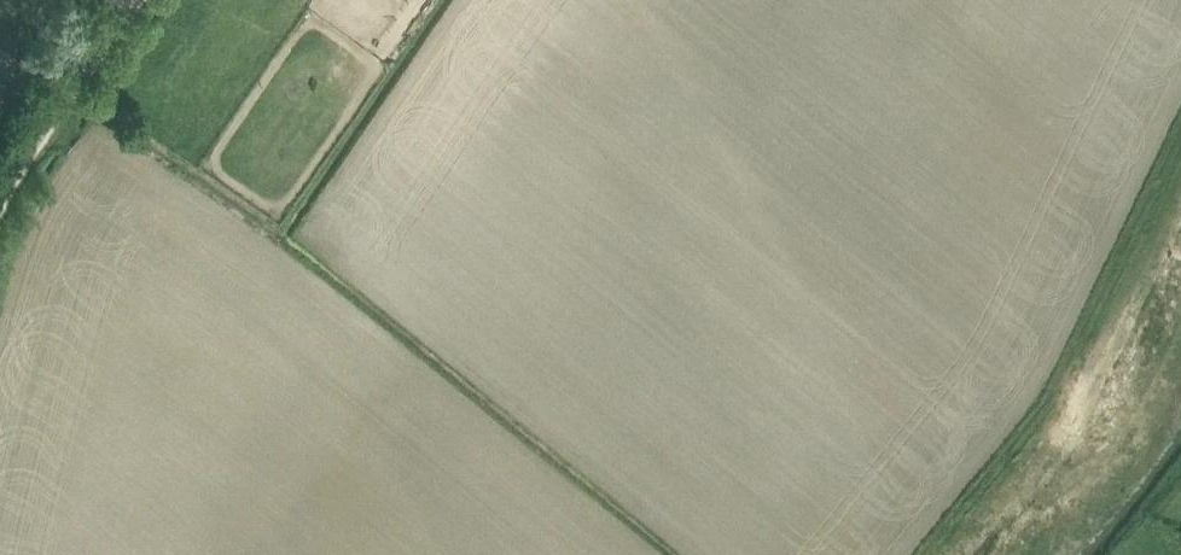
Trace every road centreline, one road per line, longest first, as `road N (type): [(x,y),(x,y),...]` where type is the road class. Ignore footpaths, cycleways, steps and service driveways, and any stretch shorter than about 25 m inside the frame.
road 1 (unclassified): [(0,192),(127,0)]

